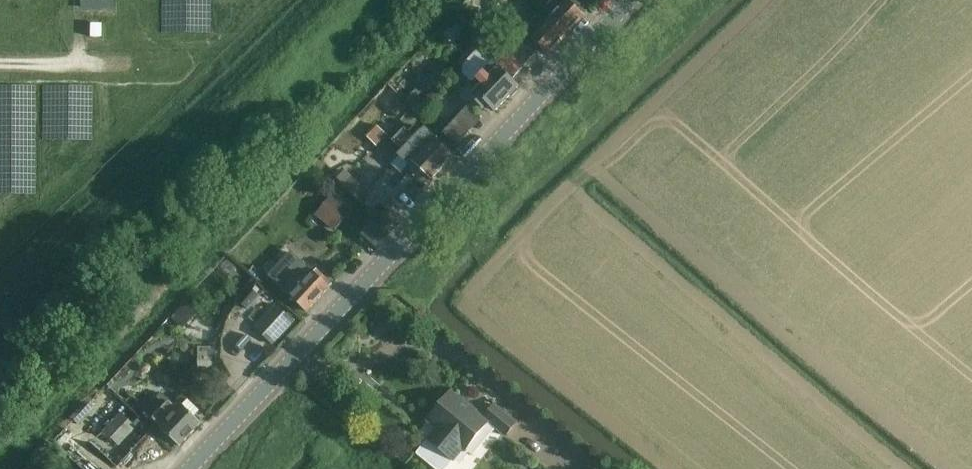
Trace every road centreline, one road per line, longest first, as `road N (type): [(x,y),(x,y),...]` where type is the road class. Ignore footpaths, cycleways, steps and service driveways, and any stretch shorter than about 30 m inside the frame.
road 1 (tertiary): [(631,0),(192,468)]

